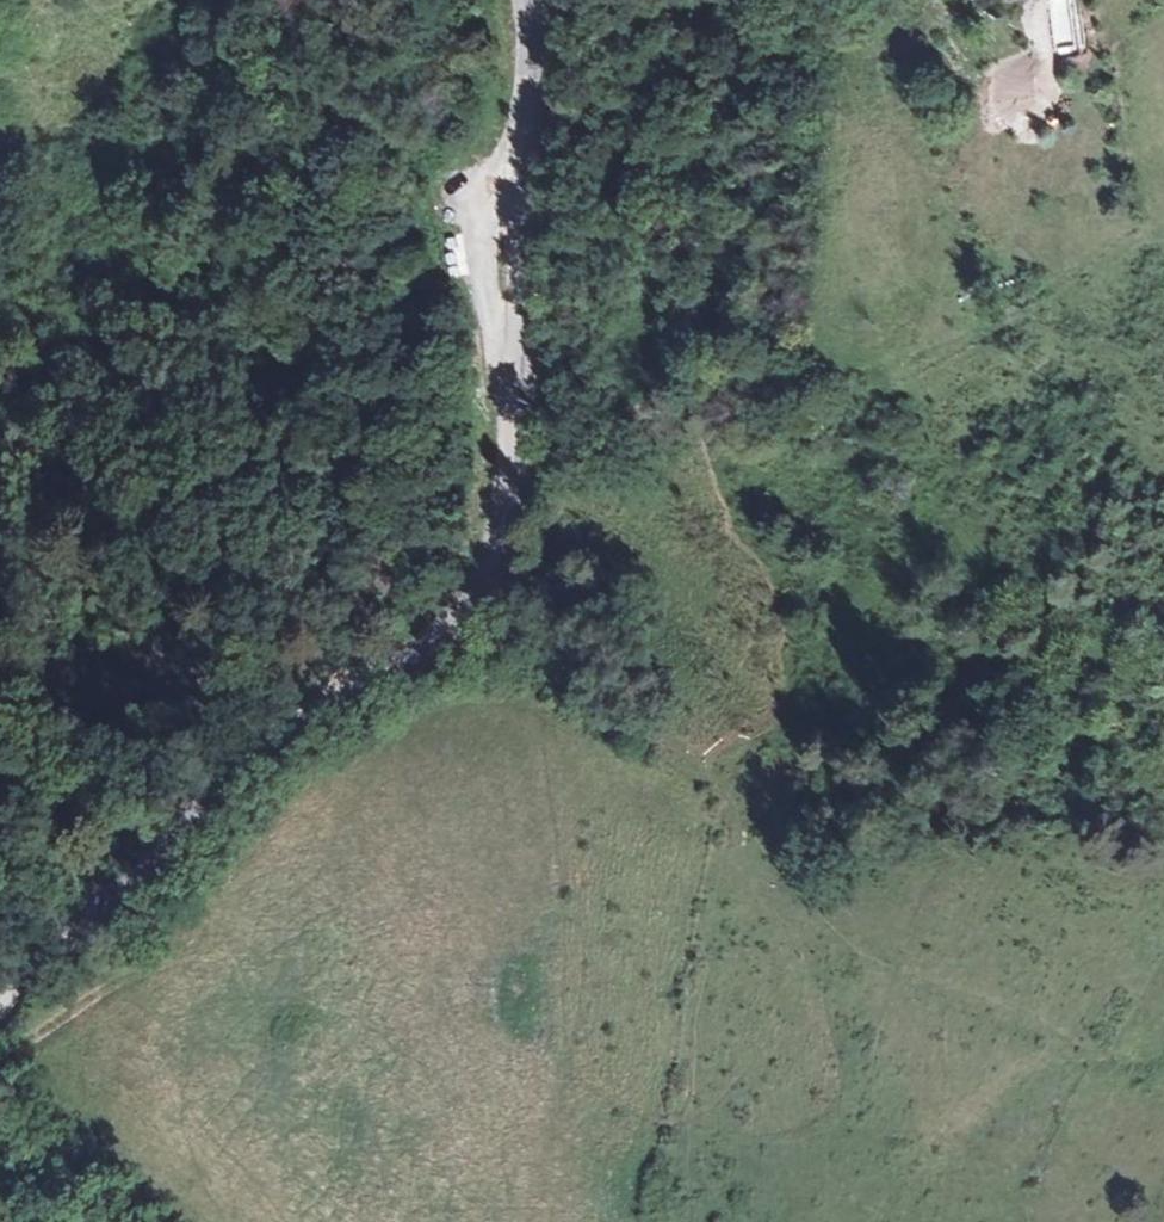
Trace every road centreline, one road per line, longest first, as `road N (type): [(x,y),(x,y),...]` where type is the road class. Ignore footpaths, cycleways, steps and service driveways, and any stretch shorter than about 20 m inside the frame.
road 1 (tertiary): [(0,1003),(52,941),(278,737),(392,672),(467,593),(507,508),(524,262),(529,30),(522,0)]
road 2 (track): [(0,1133),(92,1221)]

